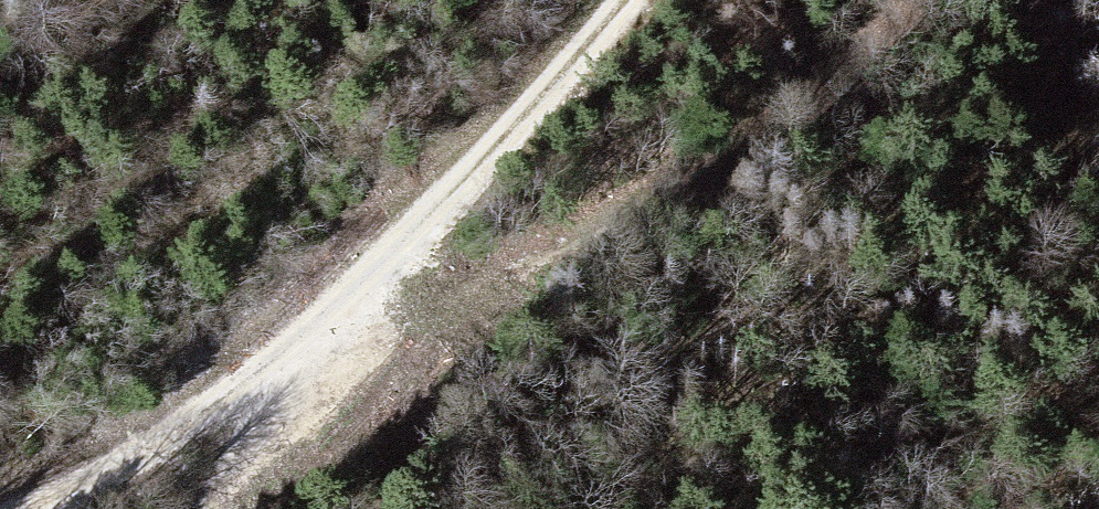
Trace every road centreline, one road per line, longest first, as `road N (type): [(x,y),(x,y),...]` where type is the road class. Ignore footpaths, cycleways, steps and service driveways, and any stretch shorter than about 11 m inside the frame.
road 1 (track): [(924,0),(757,139),(670,194),(234,402),(34,508)]
road 2 (track): [(625,0),(310,365),(211,508)]

